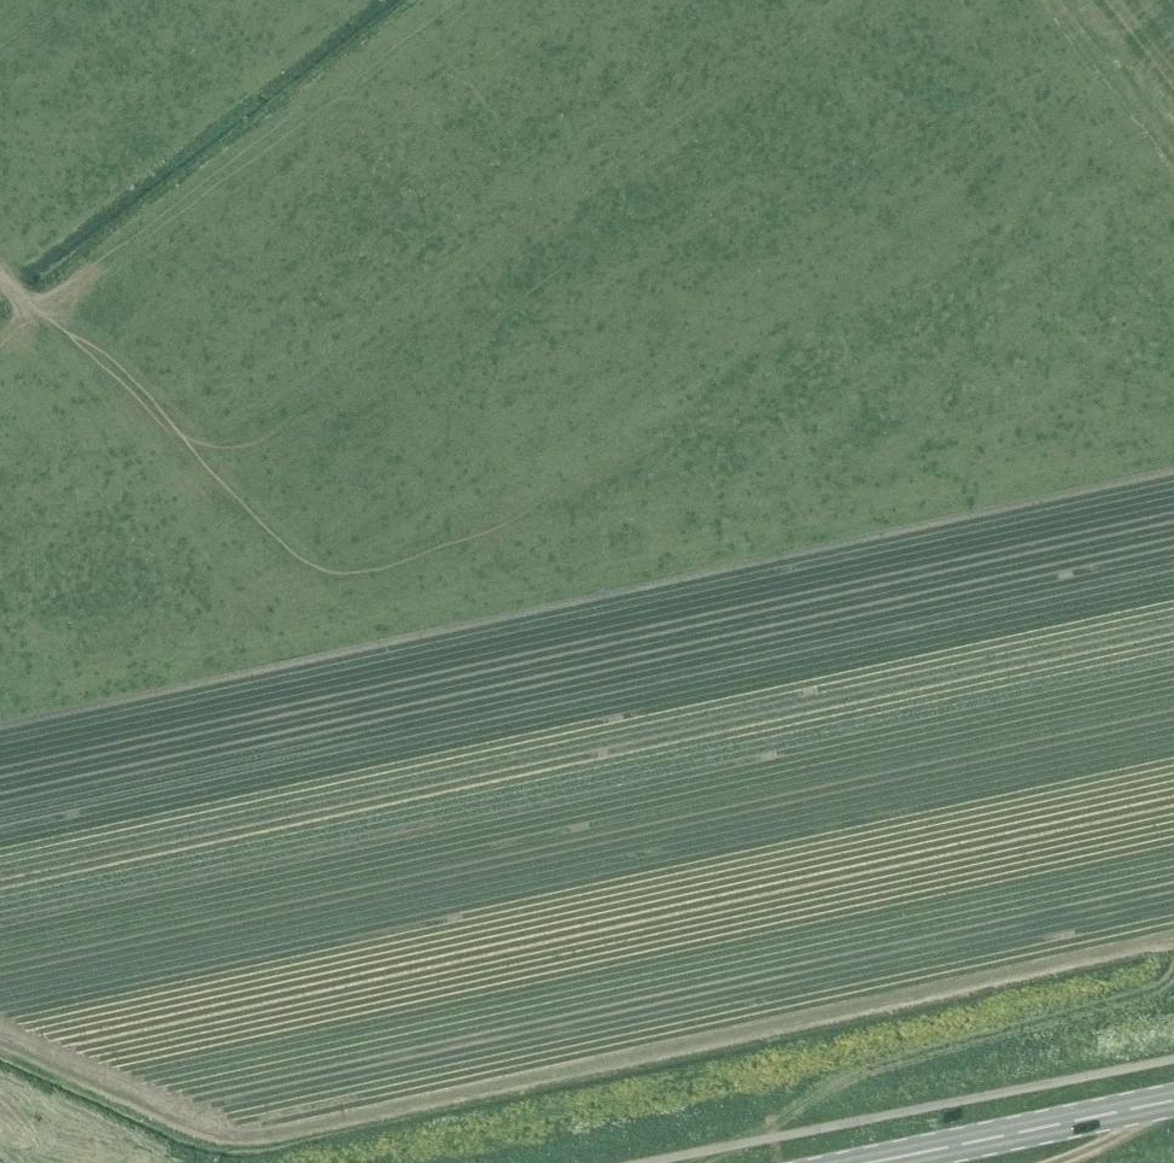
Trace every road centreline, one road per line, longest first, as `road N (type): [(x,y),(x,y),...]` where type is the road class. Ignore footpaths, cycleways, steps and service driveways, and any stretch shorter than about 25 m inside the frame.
road 1 (primary): [(874,1162),(1173,1100)]

